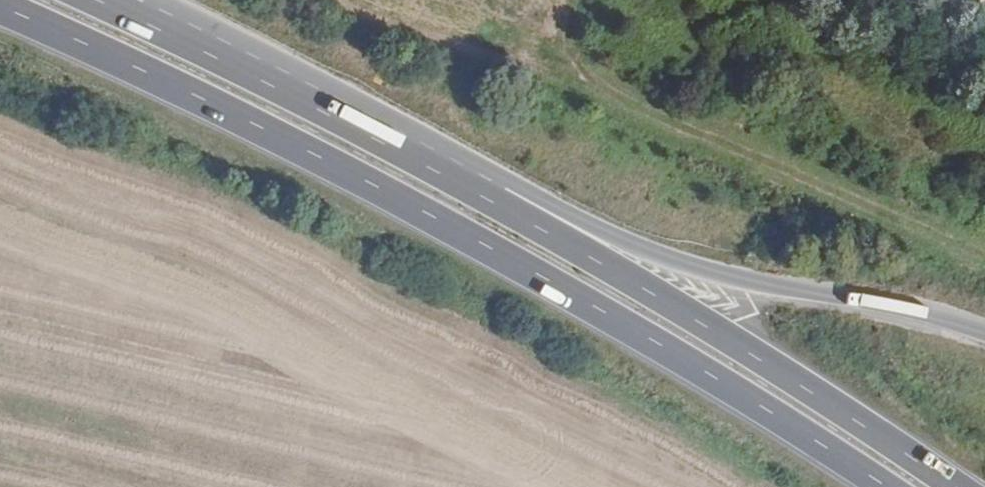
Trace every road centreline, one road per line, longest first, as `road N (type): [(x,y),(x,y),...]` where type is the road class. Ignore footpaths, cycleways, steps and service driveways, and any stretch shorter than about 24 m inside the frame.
road 1 (trunk): [(0,11),(316,160),(556,290),(876,486)]
road 2 (trunk): [(947,486),(491,203)]
road 3 (trunk): [(984,338),(894,308),(748,286),(669,264),(593,229),(491,203)]
road 4 (track): [(533,46),(984,258)]
road 5 (trunk): [(491,203),(86,0)]

